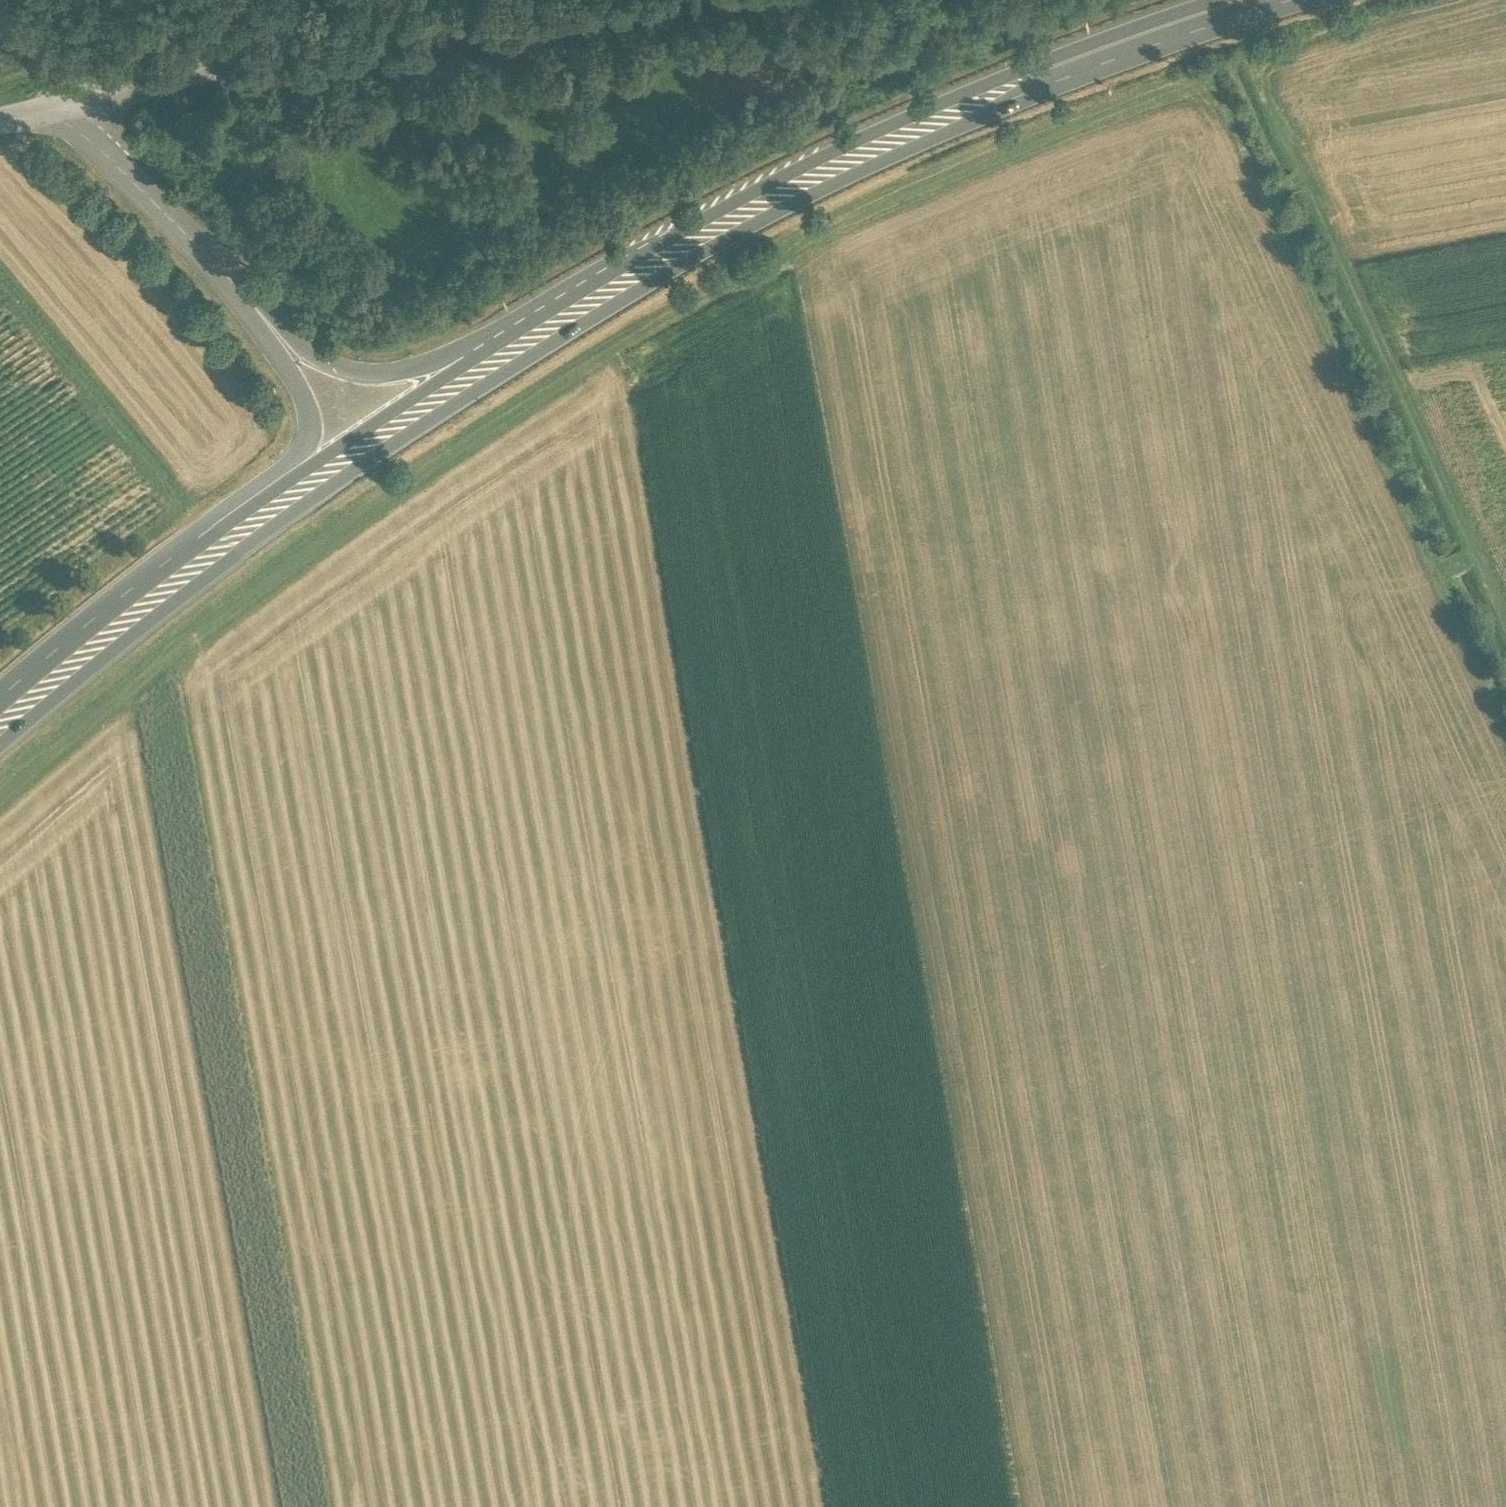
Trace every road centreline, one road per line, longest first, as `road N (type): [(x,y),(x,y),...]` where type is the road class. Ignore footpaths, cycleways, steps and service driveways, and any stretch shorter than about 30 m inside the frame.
road 1 (track): [(1505,729),(1216,81),(1199,81),(812,243),(584,369),(200,628),(0,800)]
road 2 (trunk): [(1268,0),(1081,62),(856,154),(508,353)]
road 3 (track): [(1505,598),(1266,63)]
road 4 (track): [(89,101),(644,0)]
road 5 (trunk): [(508,353),(240,532)]
road 6 (trunk): [(240,532),(0,724)]
road 7 (trunk): [(57,120),(106,155),(269,326)]
road 8 (trunk): [(508,353),(371,374),(320,359),(269,326)]
road 9 (trunk): [(269,326),(307,410),(308,439),(240,532)]
road 10 (track): [(89,101),(0,13)]

